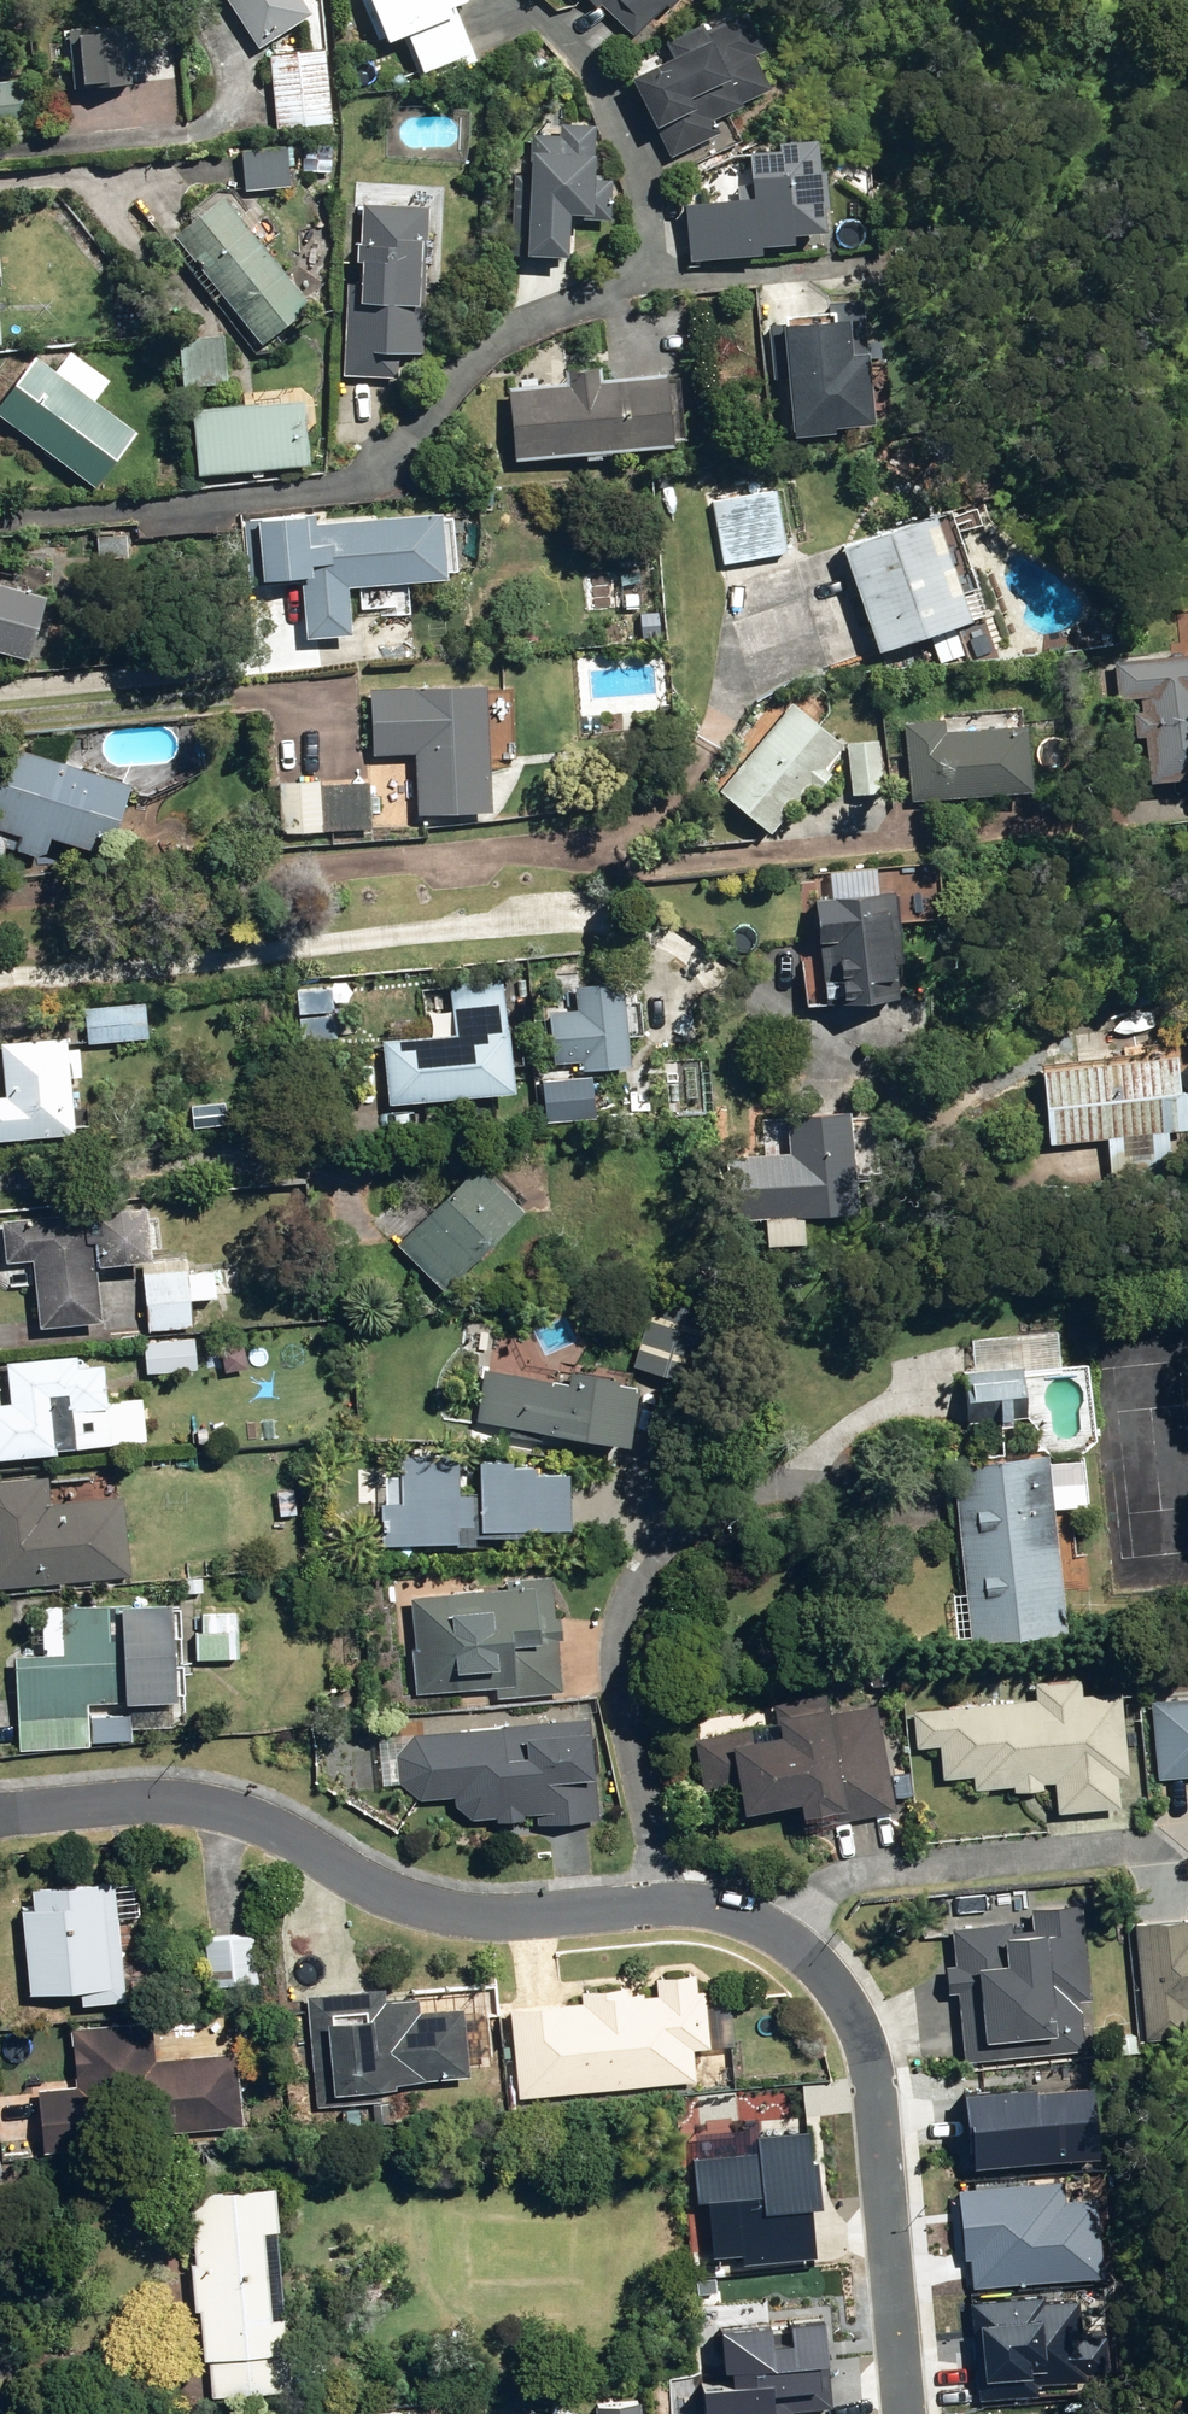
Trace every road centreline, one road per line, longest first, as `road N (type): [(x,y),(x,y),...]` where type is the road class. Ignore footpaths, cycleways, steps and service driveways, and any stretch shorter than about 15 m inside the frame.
road 1 (residential): [(775,1934),(751,1919),(681,1901),(529,1917),(420,1911),(250,1821),(198,1811),(0,1815)]
road 2 (residential): [(895,2413),(865,2048),(845,1998),(803,1951),(775,1934)]
road 3 (residential): [(775,1934),(835,1876),(1129,1849)]

